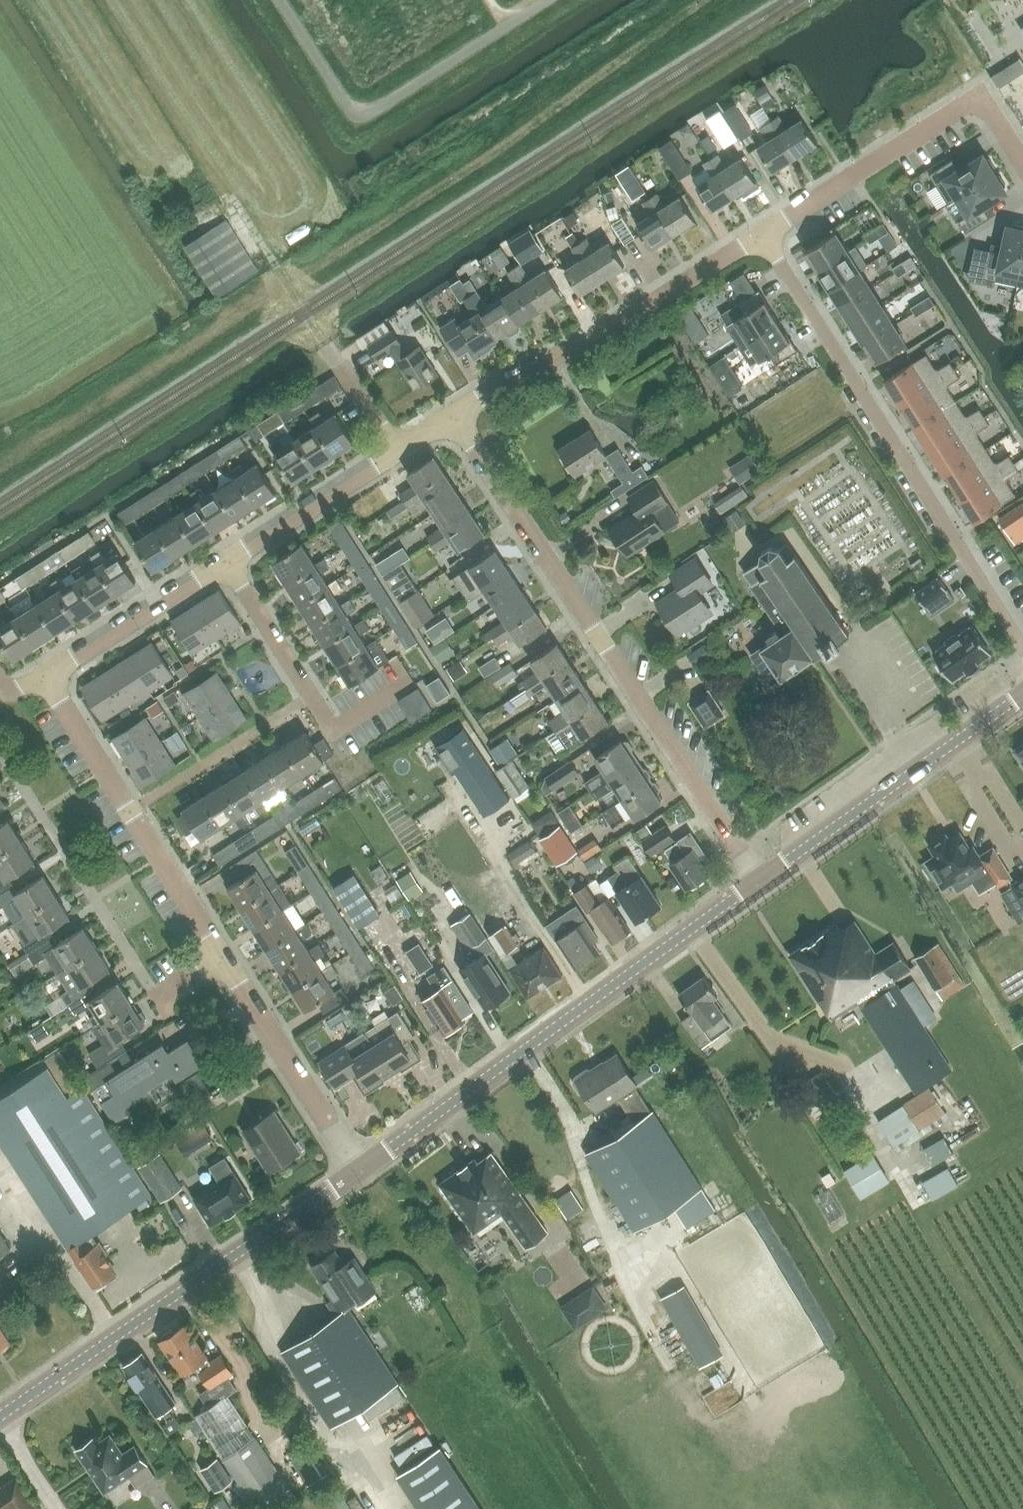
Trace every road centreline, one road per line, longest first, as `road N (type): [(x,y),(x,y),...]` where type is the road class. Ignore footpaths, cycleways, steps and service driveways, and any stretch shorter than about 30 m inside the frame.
road 1 (residential): [(759,878),(452,412)]
road 2 (tertiary): [(357,1171),(759,878)]
road 3 (residential): [(1022,647),(768,233)]
road 4 (tertiary): [(0,1416),(357,1171)]
road 5 (residential): [(357,1171),(130,818)]
road 6 (residential): [(452,412),(768,233)]
road 7 (residential): [(768,233),(971,100),(988,106),(1022,160)]
road 8 (tertiary): [(759,878),(1022,695)]
road 9 (residential): [(43,679),(229,563)]
road 10 (residential): [(130,818),(316,703)]
road 11 (residential): [(229,563),(395,450)]
road 12 (track): [(354,385),(253,229)]
road 13 (residential): [(316,703),(229,563)]
road 14 (residential): [(130,818),(43,679)]

